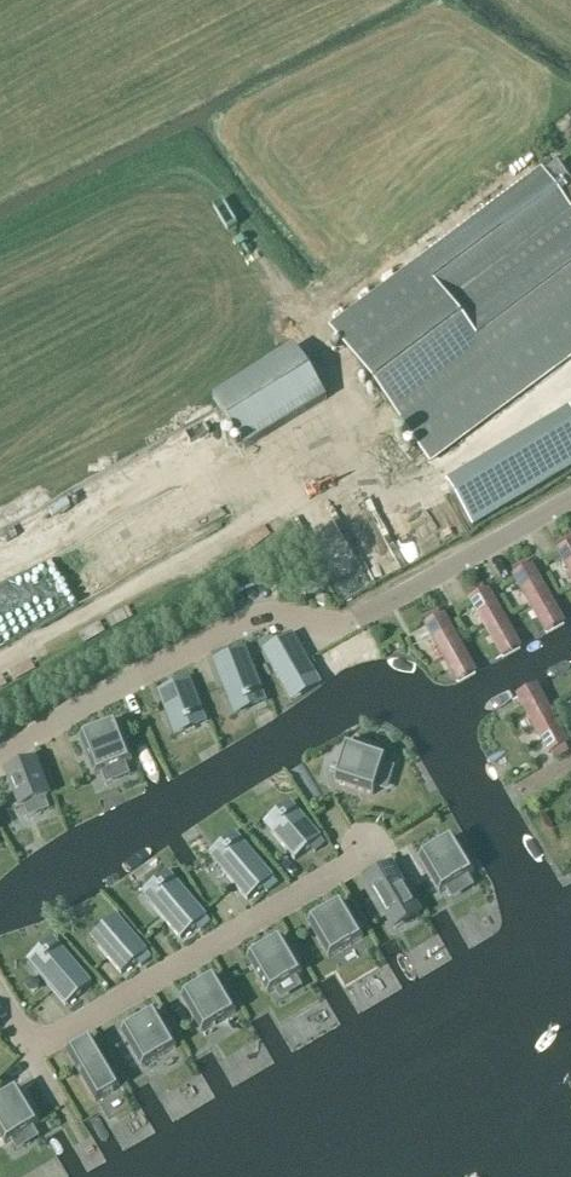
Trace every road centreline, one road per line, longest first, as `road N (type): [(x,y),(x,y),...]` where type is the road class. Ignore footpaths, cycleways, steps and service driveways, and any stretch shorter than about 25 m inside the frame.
road 1 (track): [(248,525),(0,659)]

